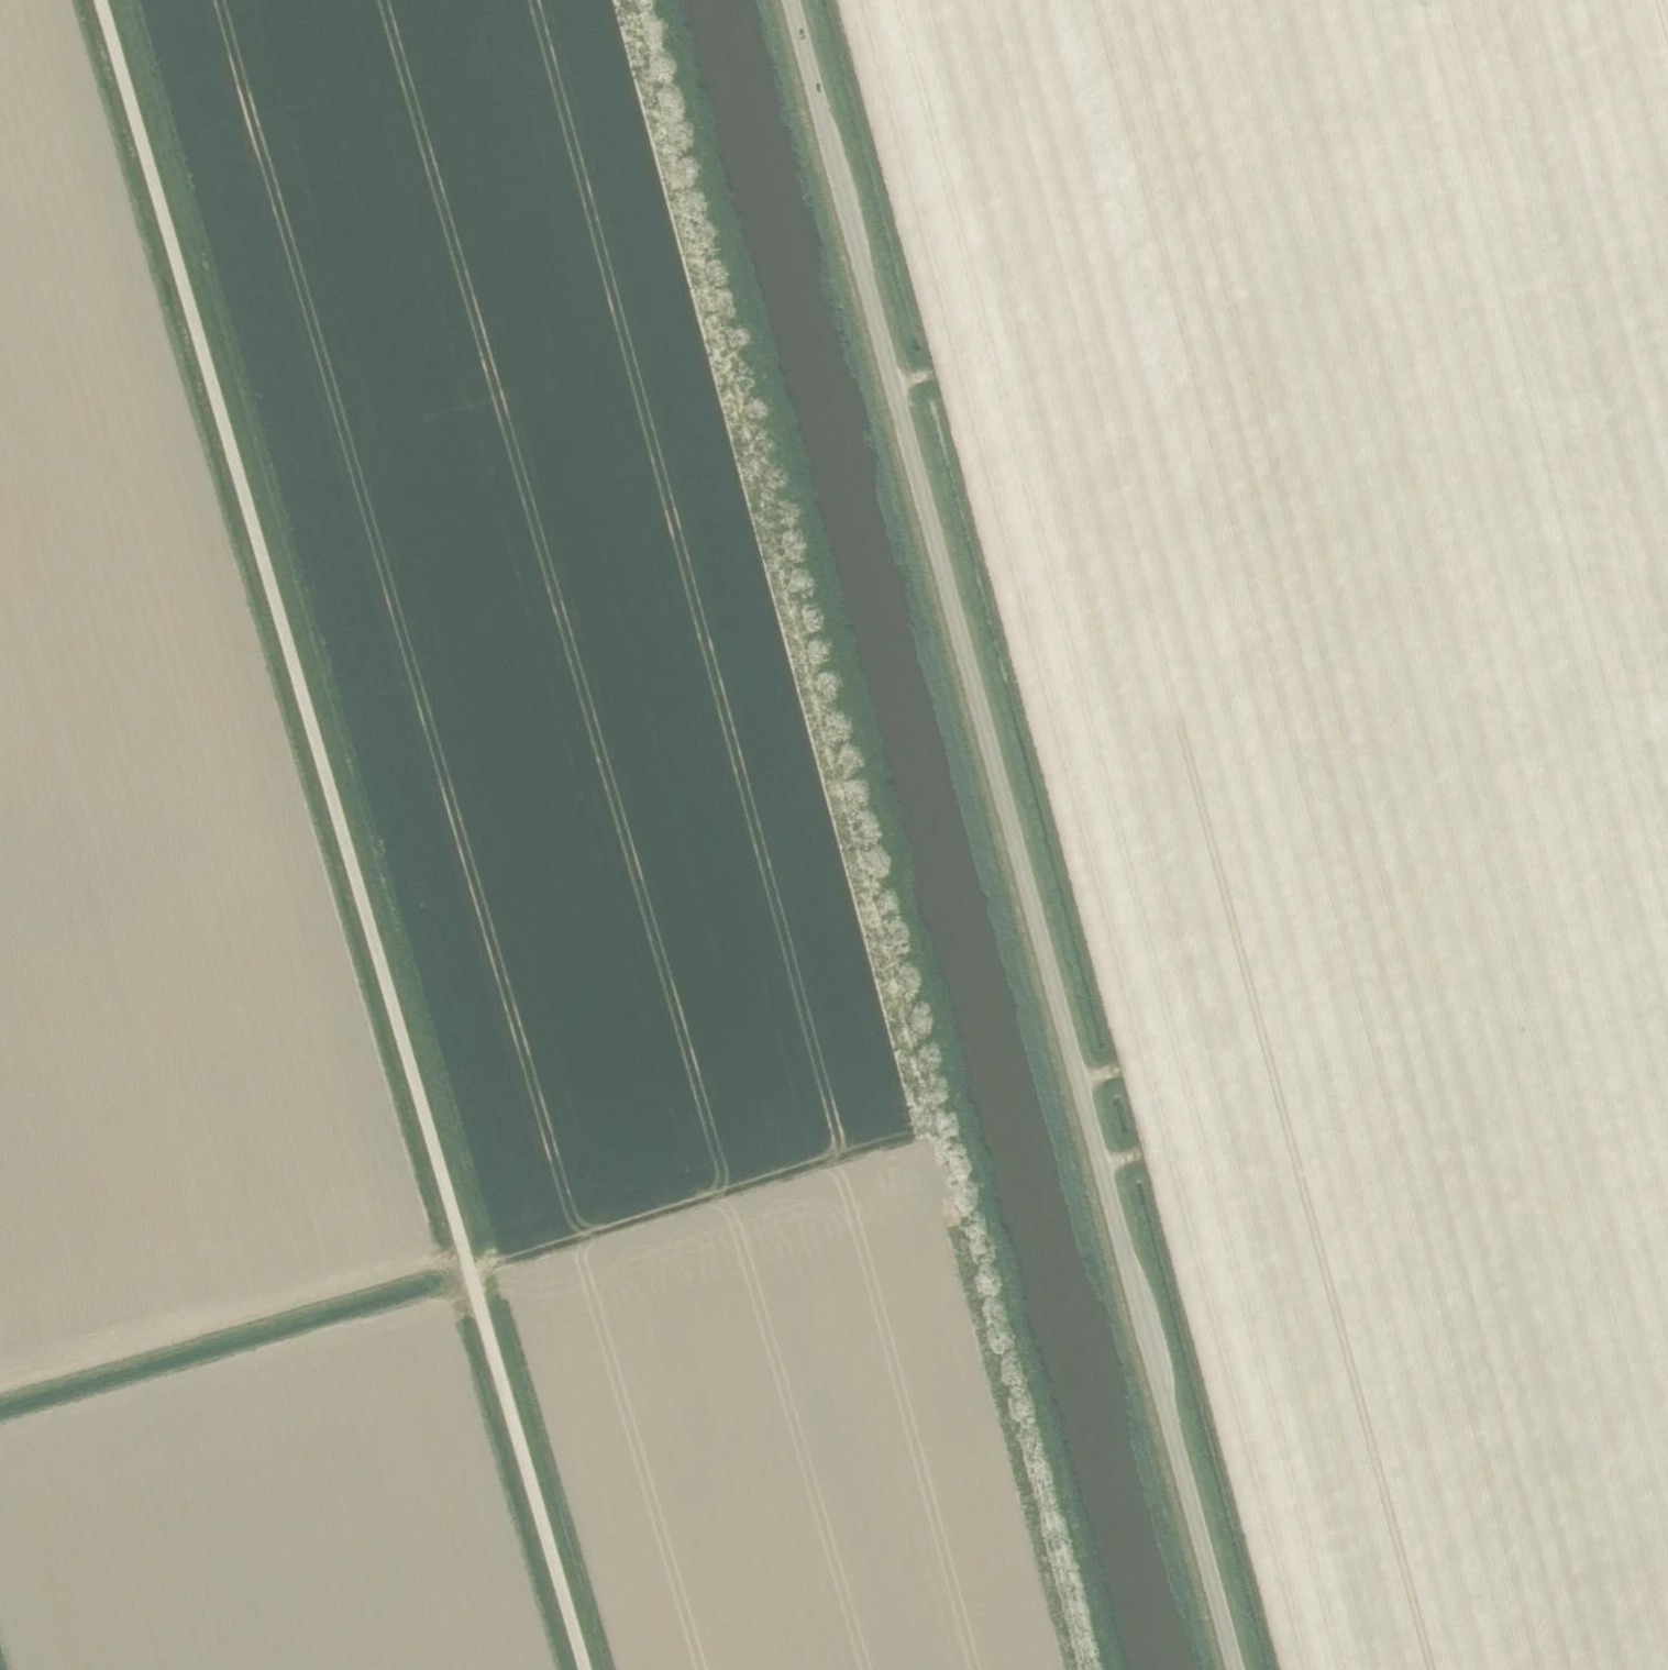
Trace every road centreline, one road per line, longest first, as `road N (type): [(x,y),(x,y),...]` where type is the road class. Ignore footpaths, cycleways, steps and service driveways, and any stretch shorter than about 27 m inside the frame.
road 1 (track): [(100,0),(584,1669)]
road 2 (unclassified): [(1236,1669),(787,0)]

